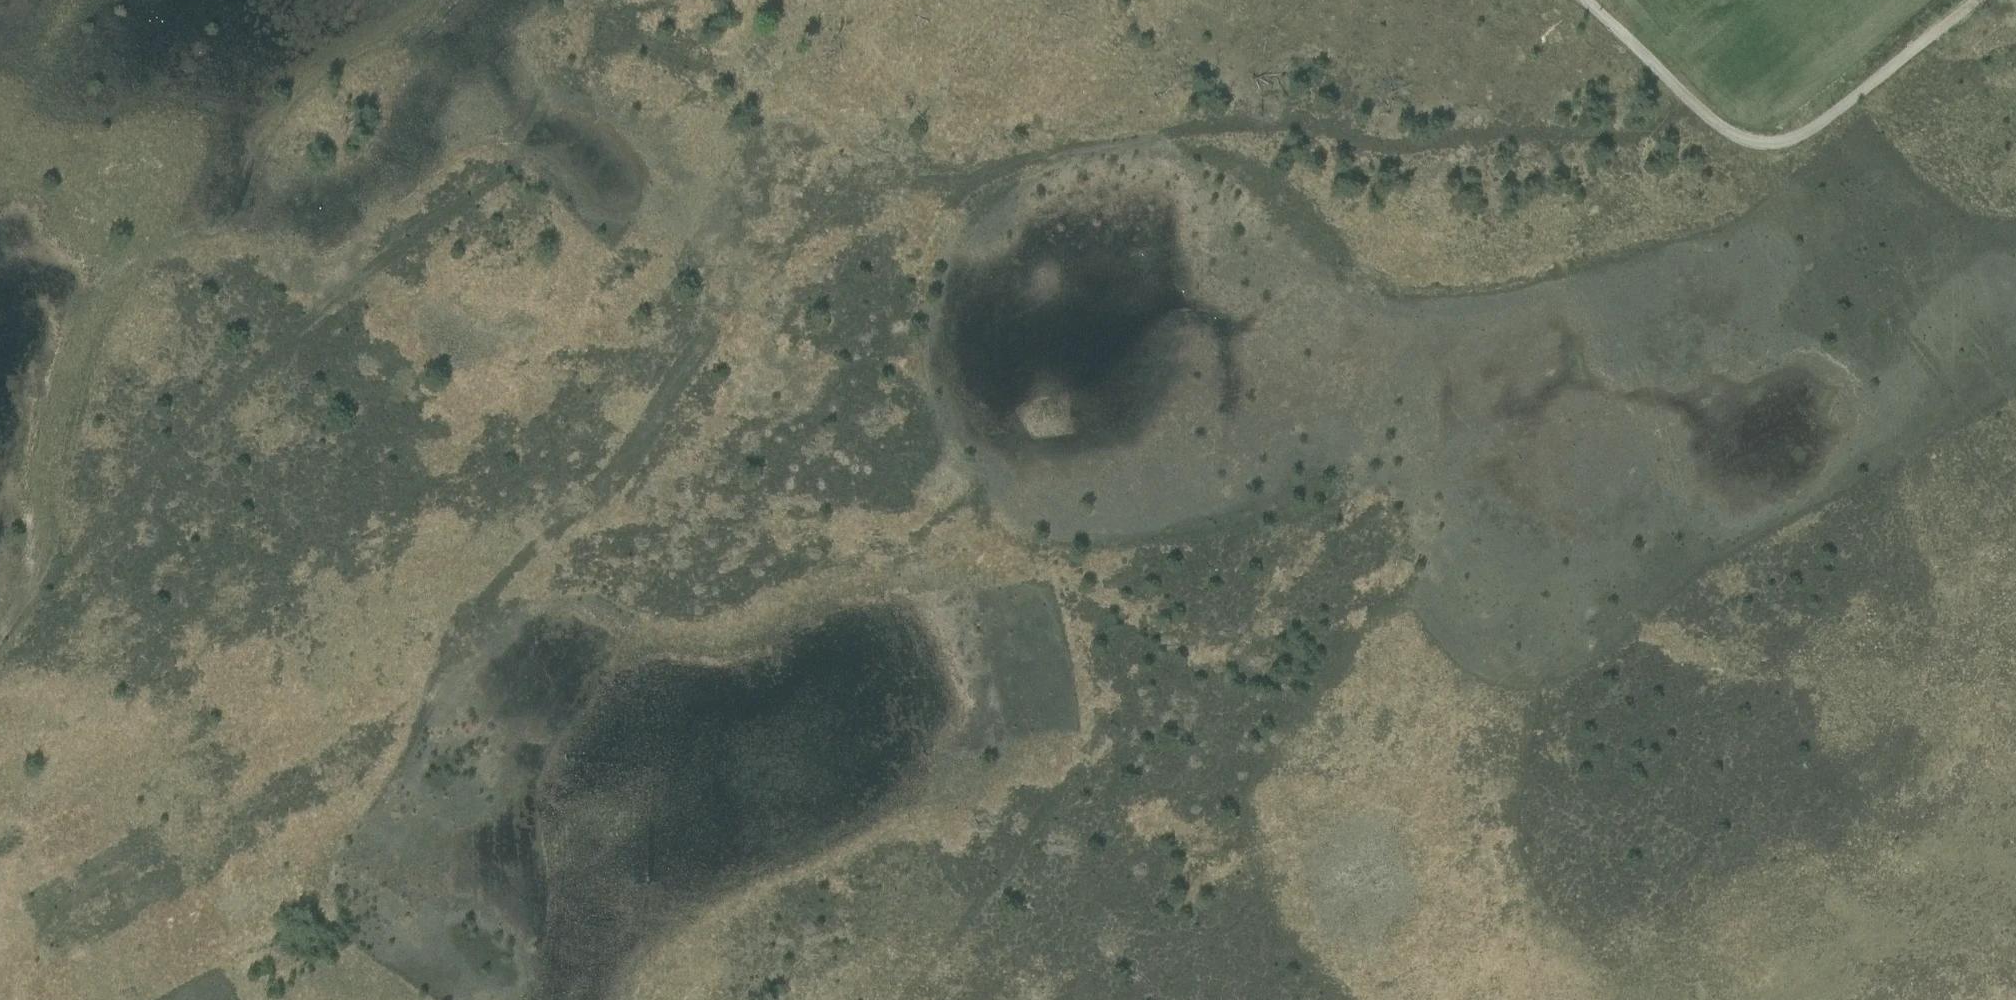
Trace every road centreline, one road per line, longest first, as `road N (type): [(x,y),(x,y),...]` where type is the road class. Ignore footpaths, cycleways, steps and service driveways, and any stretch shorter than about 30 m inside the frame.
road 1 (track): [(1966,0),(1809,125),(1739,137),(1639,51),(1595,0)]

